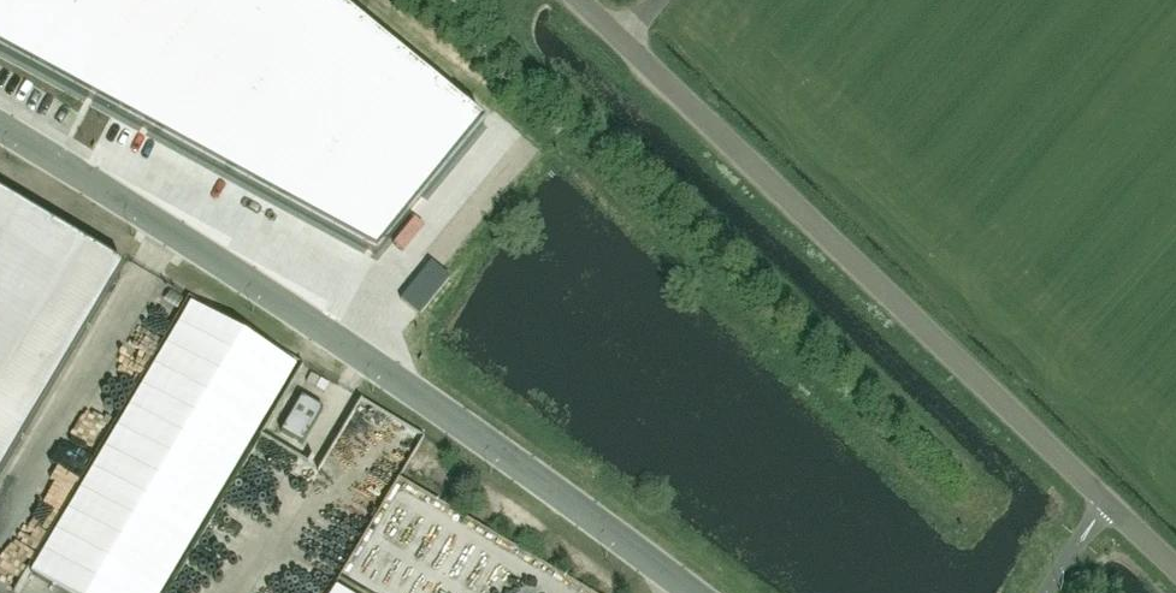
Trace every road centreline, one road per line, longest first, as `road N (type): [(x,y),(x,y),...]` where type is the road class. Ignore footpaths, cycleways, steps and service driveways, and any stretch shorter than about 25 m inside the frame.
road 1 (unclassified): [(0,124),(371,357),(695,592)]
road 2 (unclassified): [(1175,566),(580,0)]

